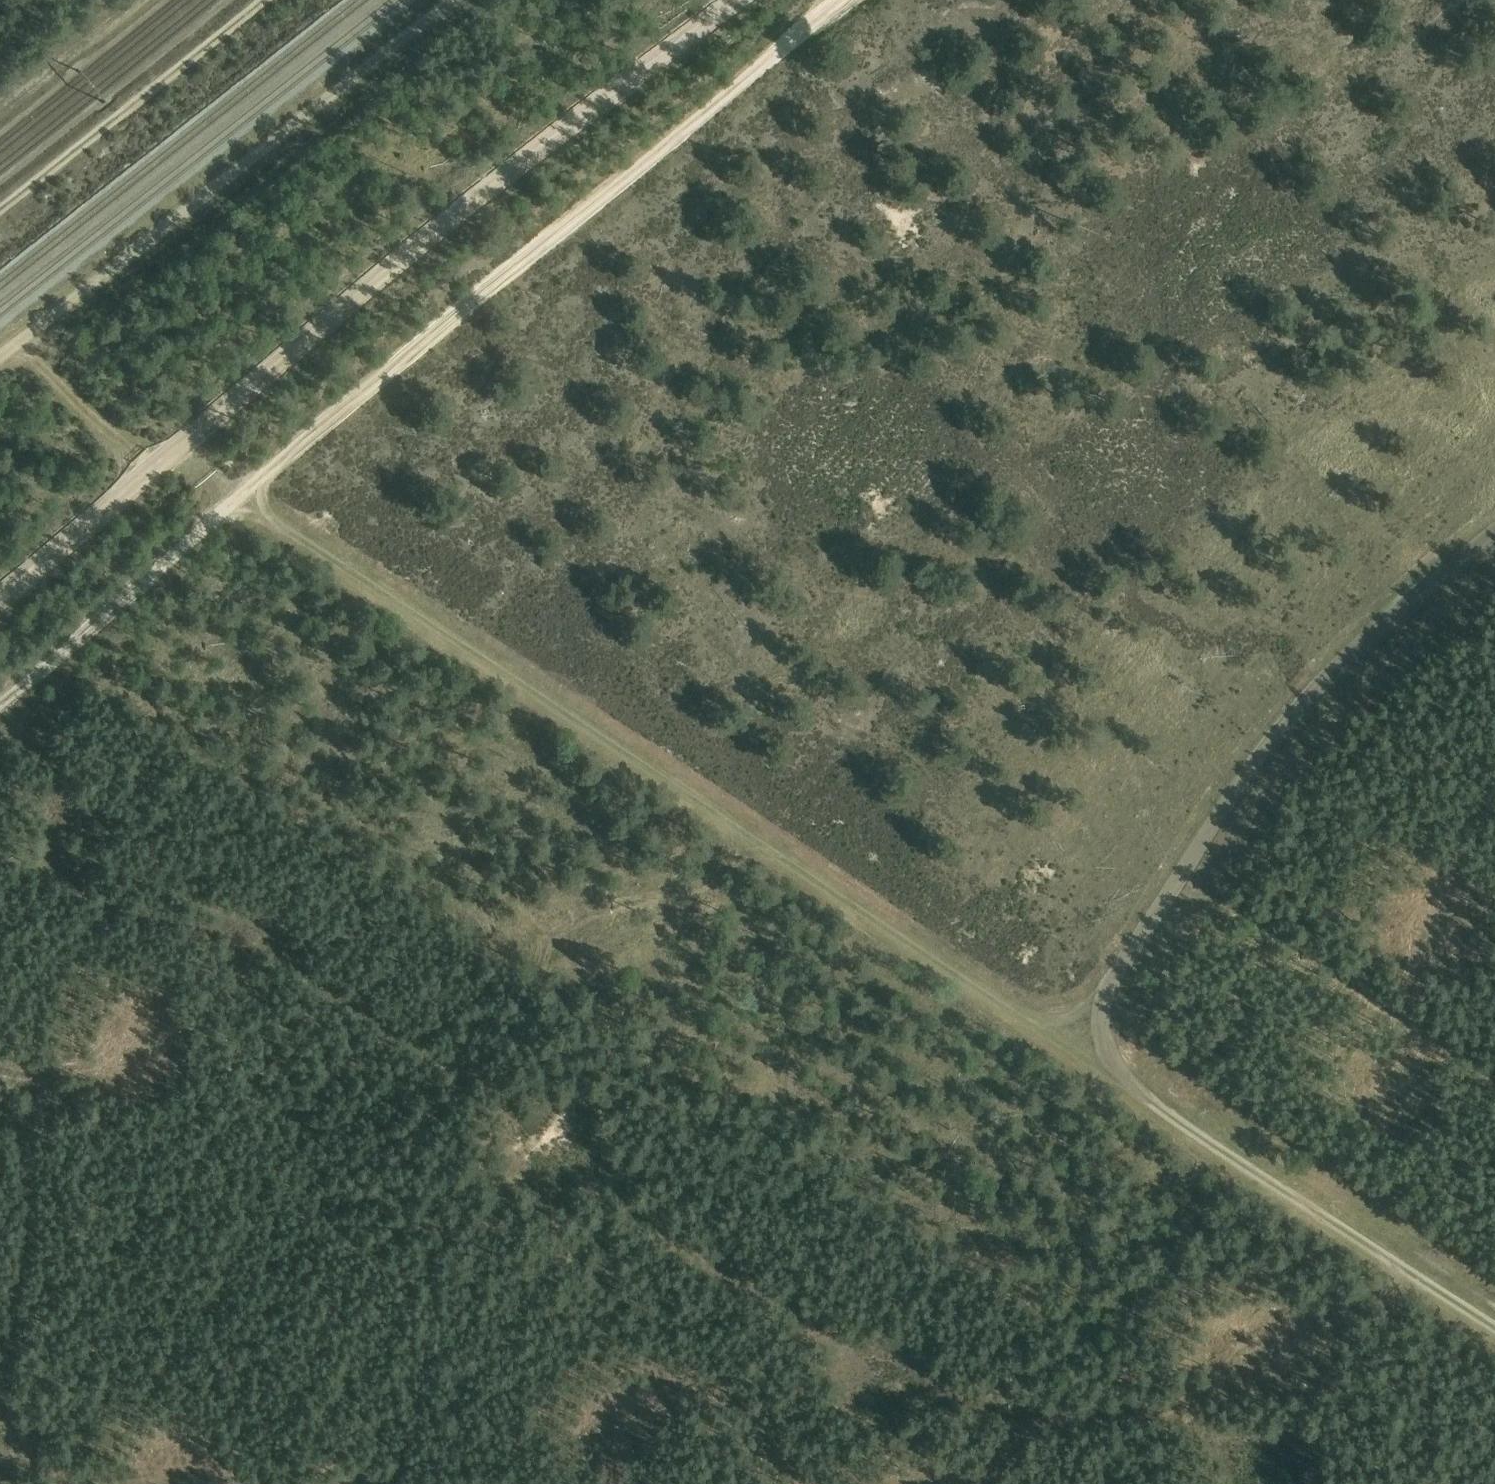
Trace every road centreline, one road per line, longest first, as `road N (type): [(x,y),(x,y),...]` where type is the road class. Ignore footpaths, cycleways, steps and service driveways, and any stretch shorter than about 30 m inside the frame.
road 1 (track): [(0,360),(455,0)]
road 2 (track): [(267,0),(0,213)]

